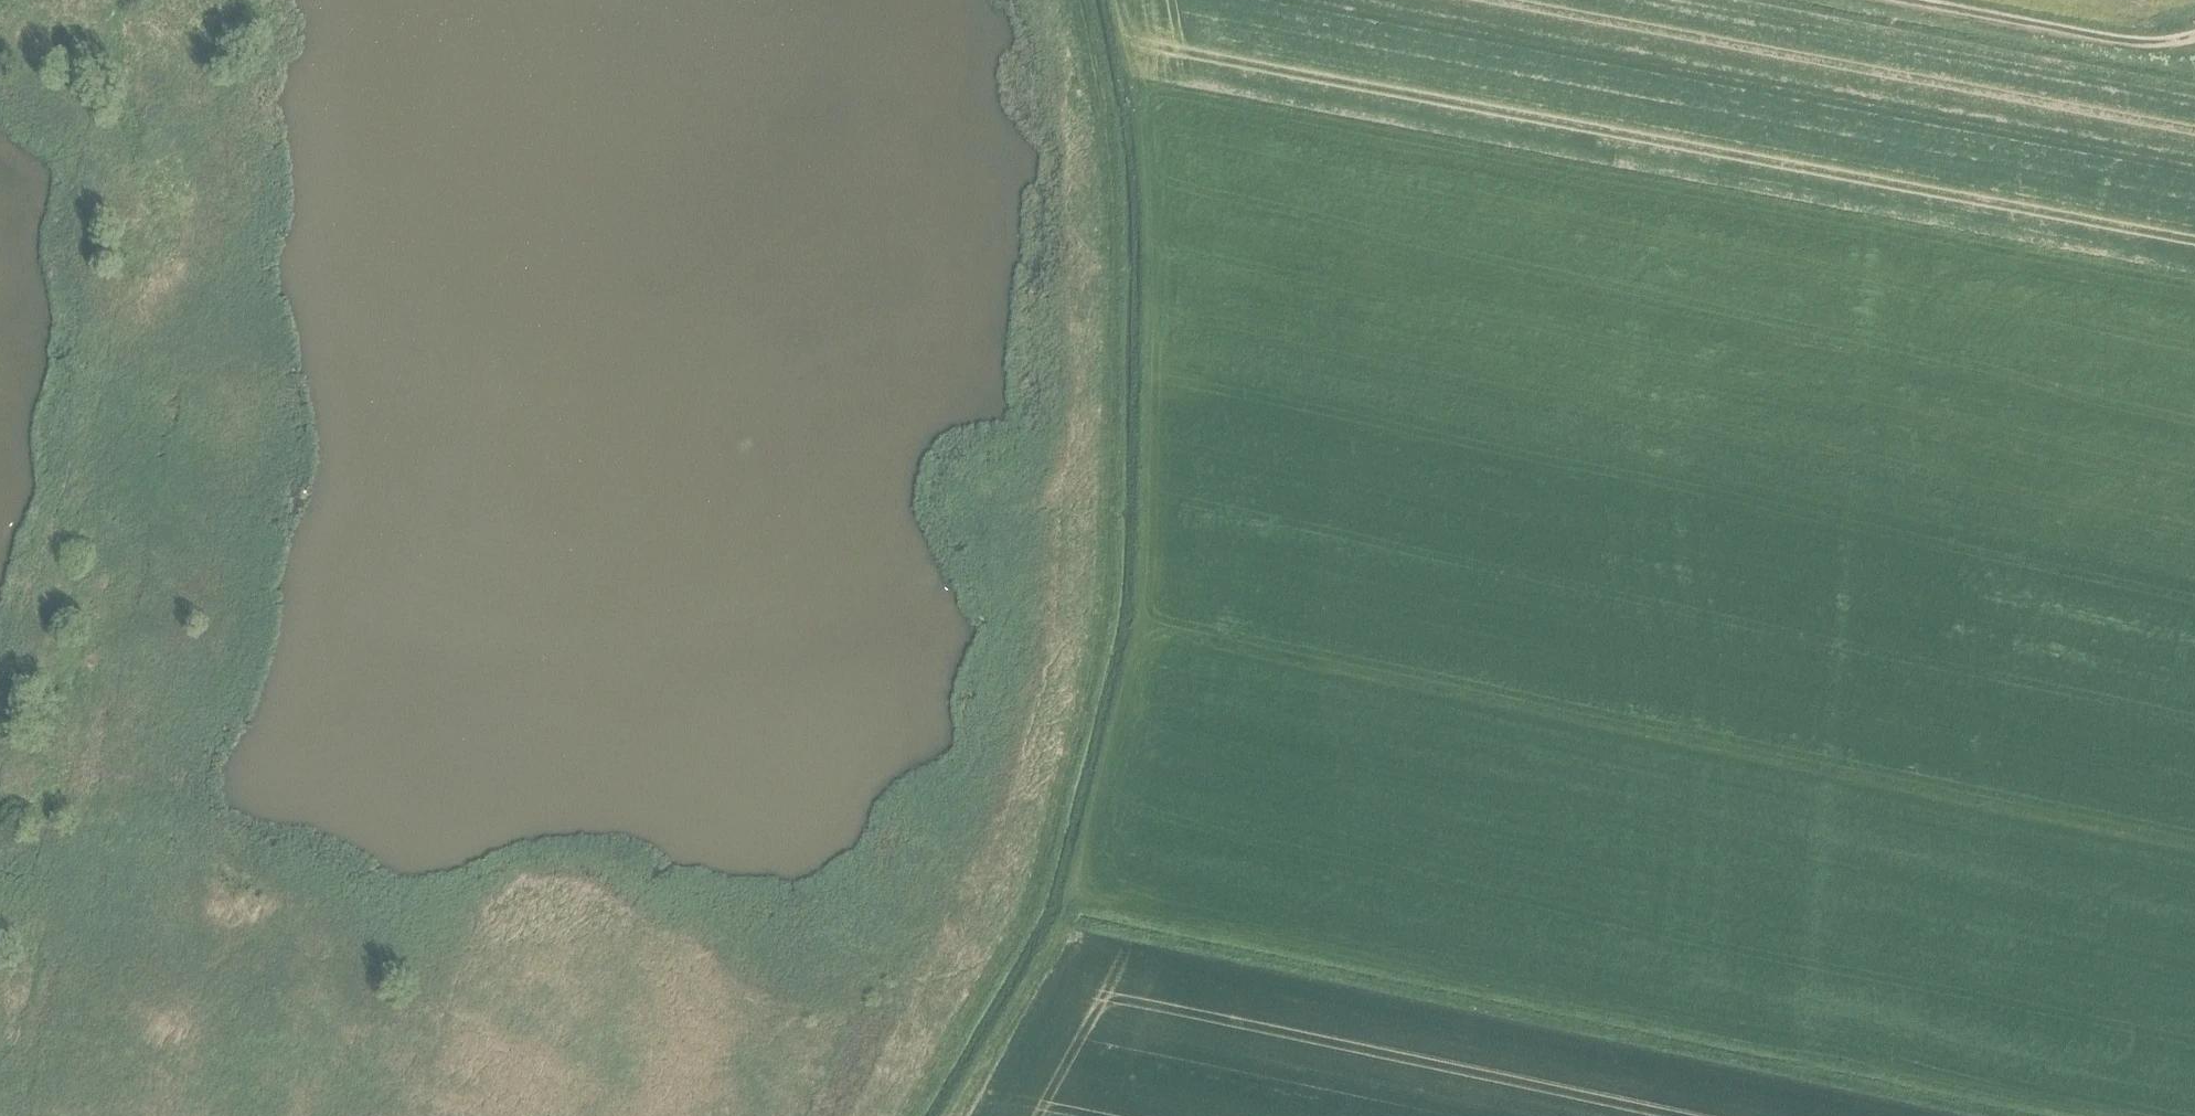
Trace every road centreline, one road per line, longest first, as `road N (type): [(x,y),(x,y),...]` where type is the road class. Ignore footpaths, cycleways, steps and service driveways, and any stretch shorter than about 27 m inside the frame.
road 1 (track): [(2194,36),(2112,46),(1870,0)]

